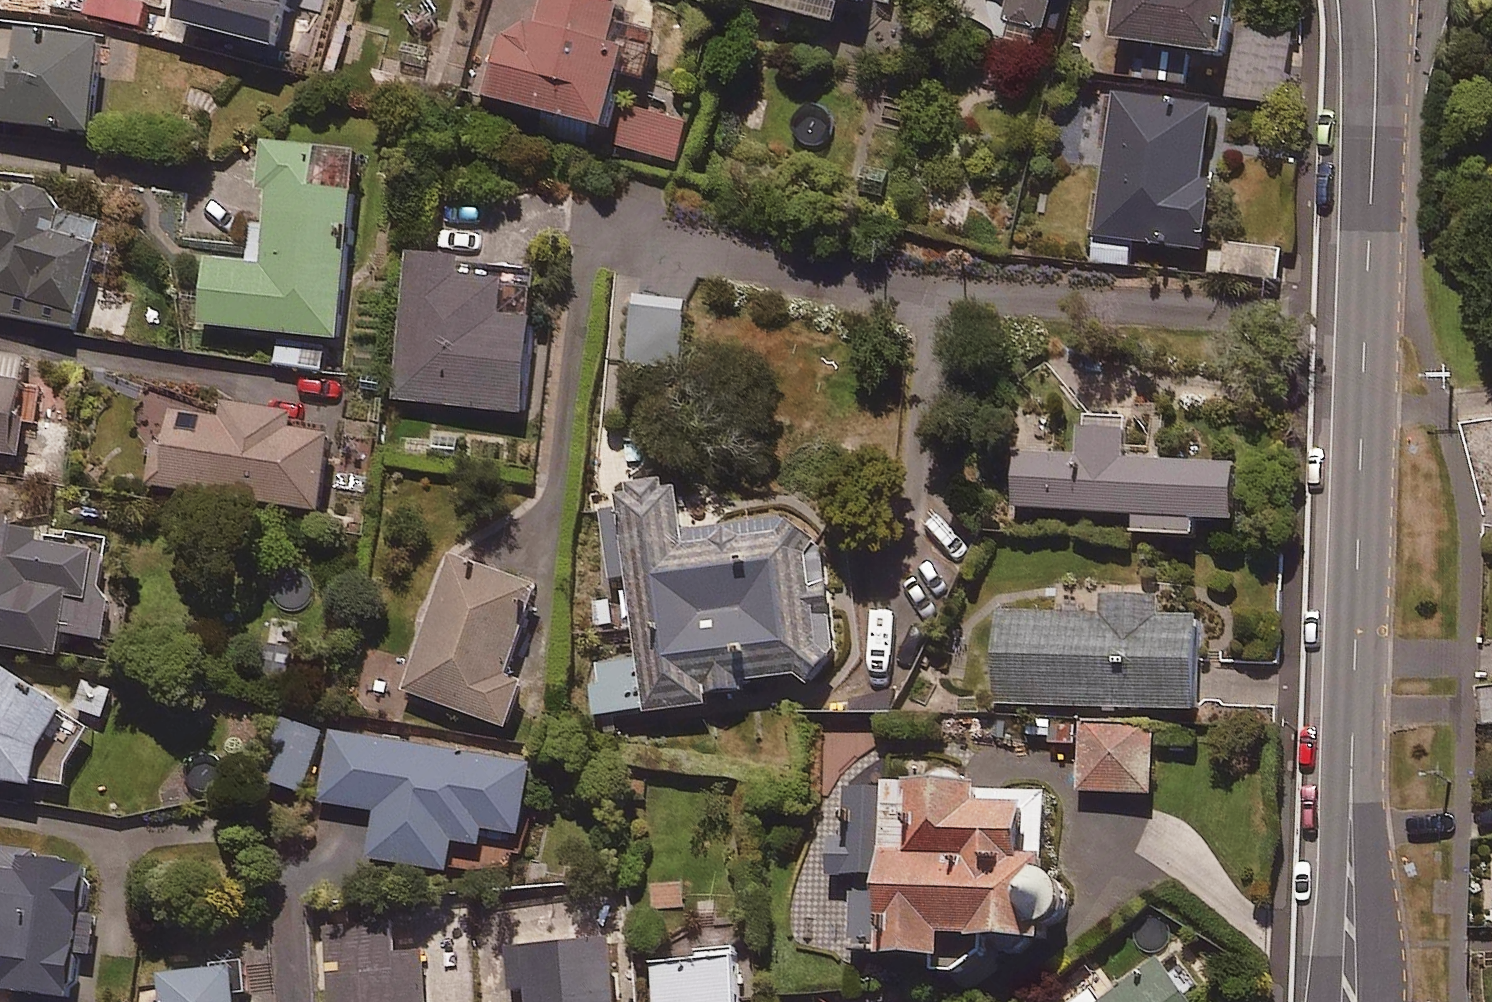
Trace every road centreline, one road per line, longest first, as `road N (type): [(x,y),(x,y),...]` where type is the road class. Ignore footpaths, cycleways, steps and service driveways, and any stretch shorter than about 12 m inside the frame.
road 1 (residential): [(1375,0),(1340,1001)]

